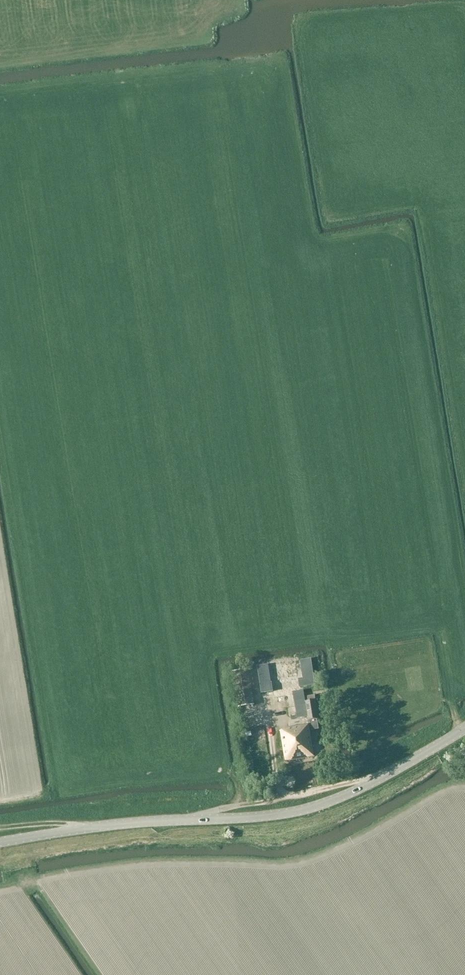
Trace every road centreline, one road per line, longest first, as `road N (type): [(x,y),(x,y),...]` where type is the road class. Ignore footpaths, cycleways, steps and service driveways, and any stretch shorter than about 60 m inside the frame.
road 1 (tertiary): [(0,846),(101,826),(267,817),(333,803),(464,733)]

